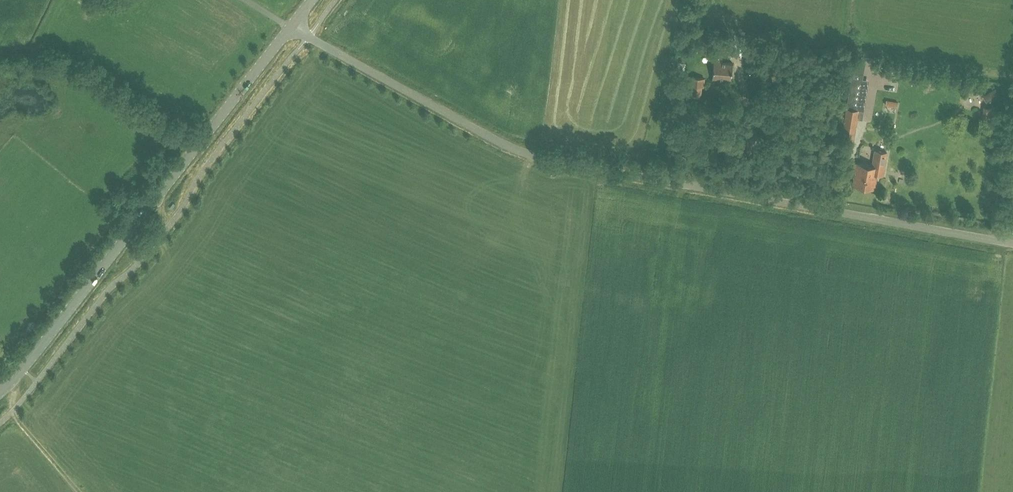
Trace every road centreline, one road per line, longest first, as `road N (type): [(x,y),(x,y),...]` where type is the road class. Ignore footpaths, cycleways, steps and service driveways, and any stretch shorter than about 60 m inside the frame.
road 1 (unclassified): [(290,28),(537,153),(1012,243)]
road 2 (tertiary): [(0,392),(290,28)]
road 3 (track): [(1012,109),(995,240)]
road 4 (track): [(79,491),(21,425),(8,385)]

